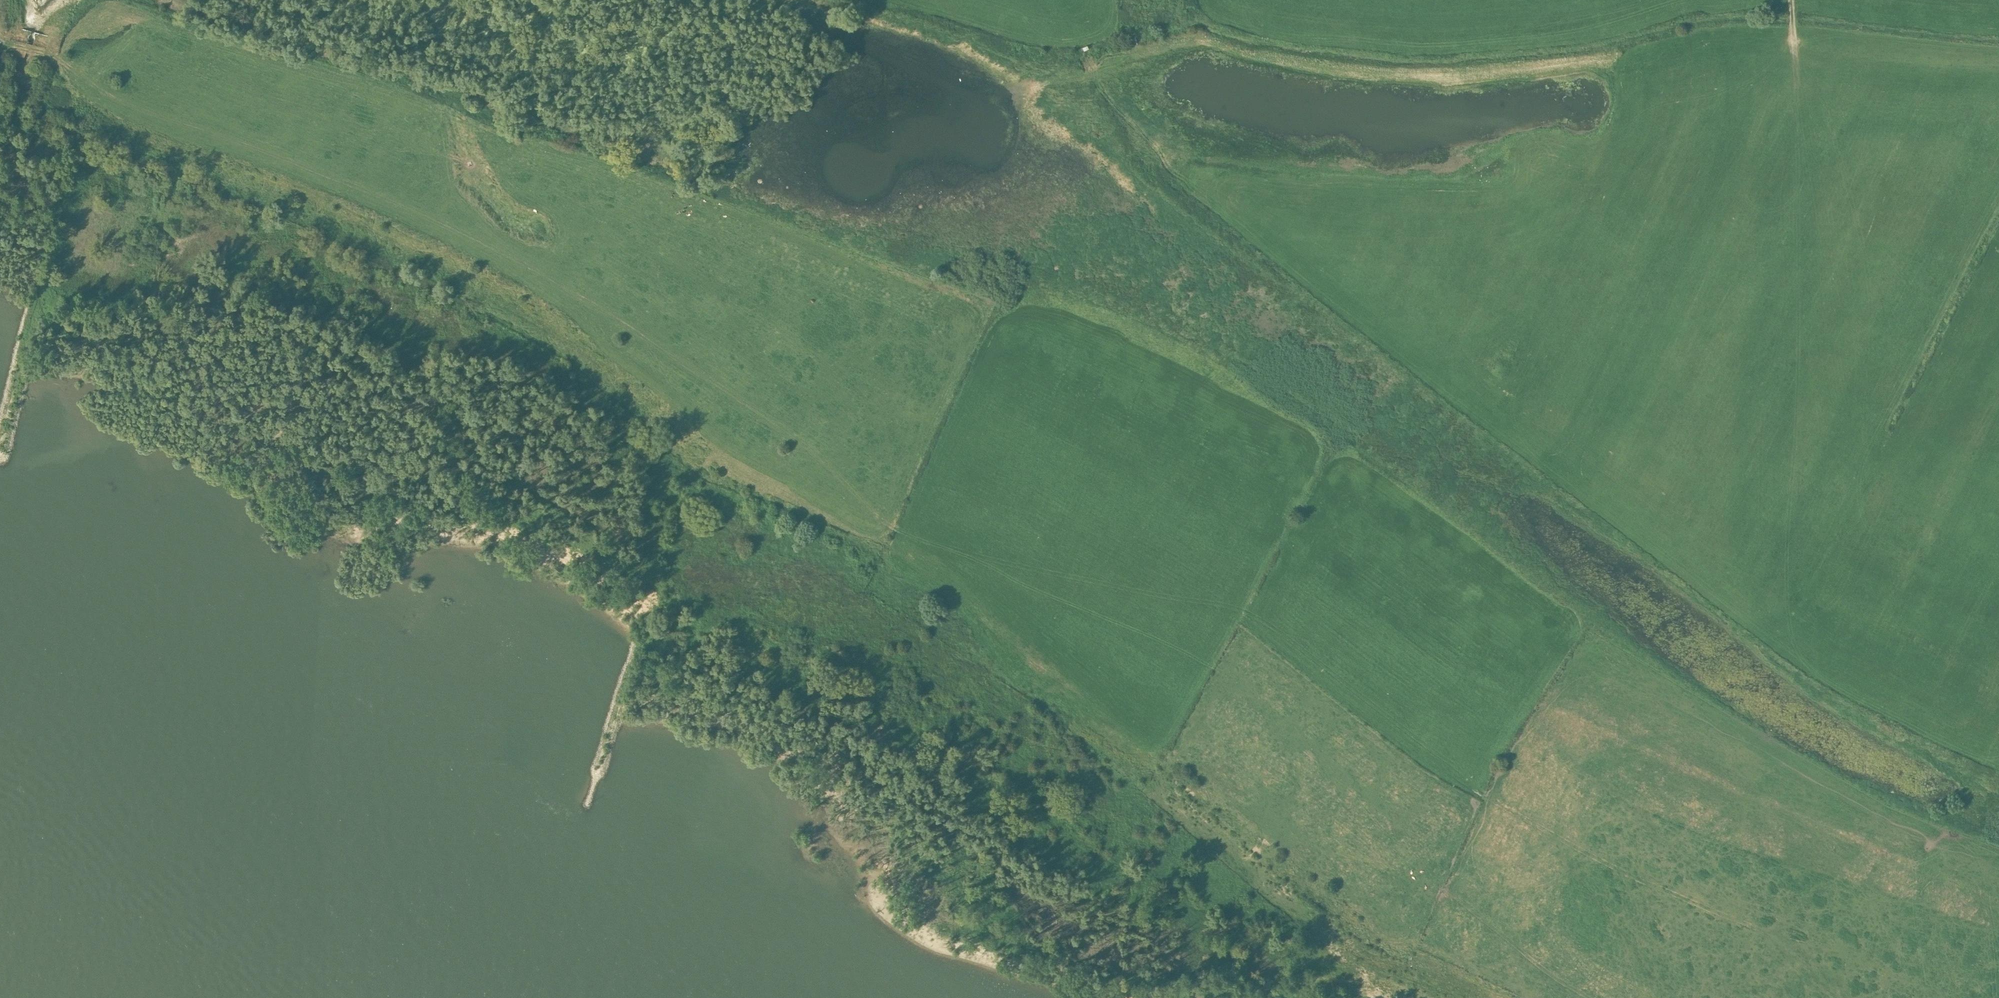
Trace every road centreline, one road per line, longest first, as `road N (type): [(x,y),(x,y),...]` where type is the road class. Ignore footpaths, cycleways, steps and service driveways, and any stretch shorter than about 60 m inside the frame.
road 1 (track): [(0,42),(58,56),(175,135),(424,223),(554,284),(725,454),(897,532),(1008,570),(1252,622),(1391,731),(1552,843),(1668,997)]

